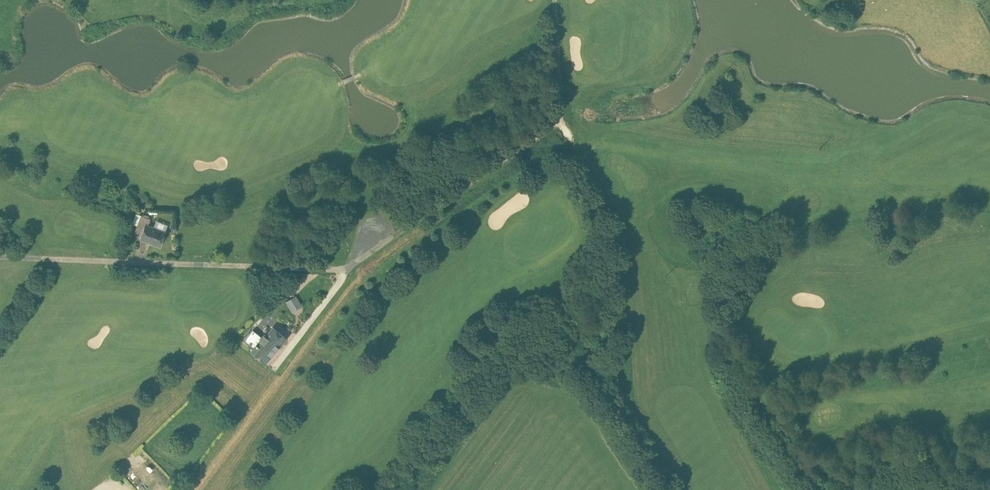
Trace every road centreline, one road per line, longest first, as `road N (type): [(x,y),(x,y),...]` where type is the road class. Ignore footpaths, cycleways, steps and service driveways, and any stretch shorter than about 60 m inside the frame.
road 1 (unclassified): [(555,0),(561,121),(347,269),(0,258)]

